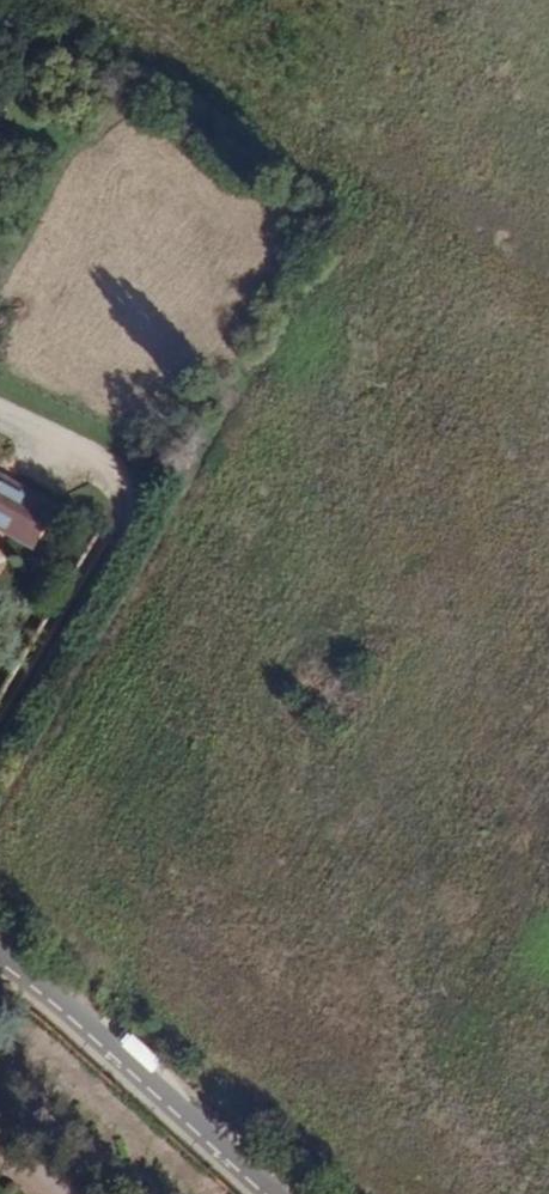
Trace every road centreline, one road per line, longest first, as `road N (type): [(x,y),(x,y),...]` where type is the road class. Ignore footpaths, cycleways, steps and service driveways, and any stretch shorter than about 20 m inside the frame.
road 1 (residential): [(277,1193),(113,1050),(0,964)]

